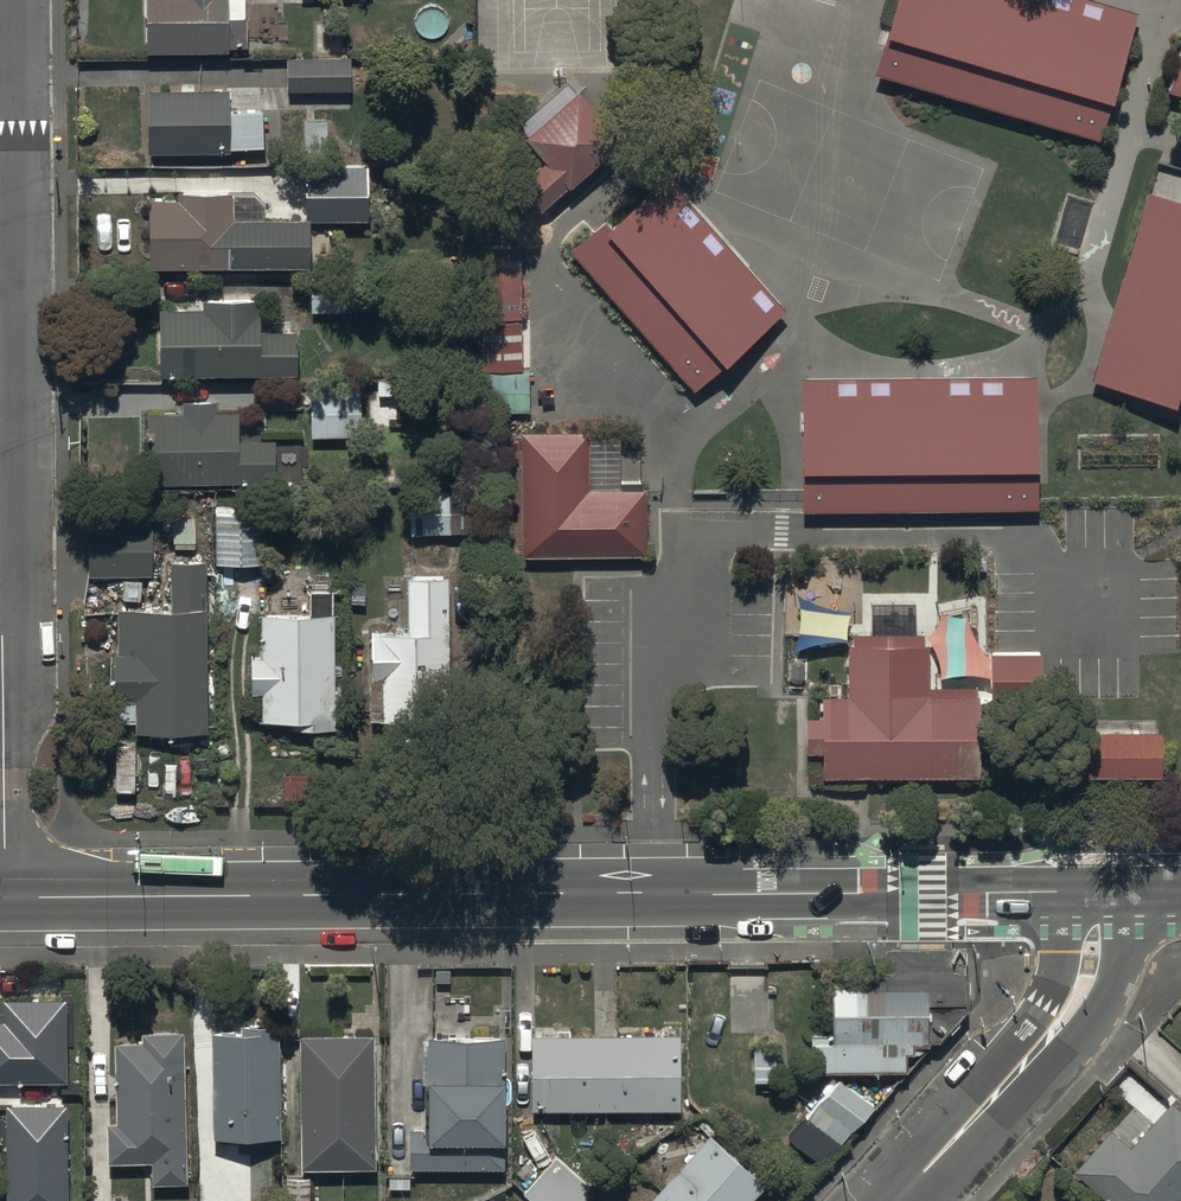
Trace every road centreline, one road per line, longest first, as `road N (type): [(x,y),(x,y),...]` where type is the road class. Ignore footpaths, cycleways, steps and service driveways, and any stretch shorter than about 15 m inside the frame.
road 1 (secondary): [(1063,890),(4,898)]
road 2 (residential): [(4,898),(0,199)]
road 3 (residential): [(1010,1080),(1073,1047),(1100,1012),(1125,949),(1127,890)]
road 4 (residential): [(1063,890),(1060,965),(1010,1080)]
road 5 (residential): [(900,1200),(1010,1080)]

